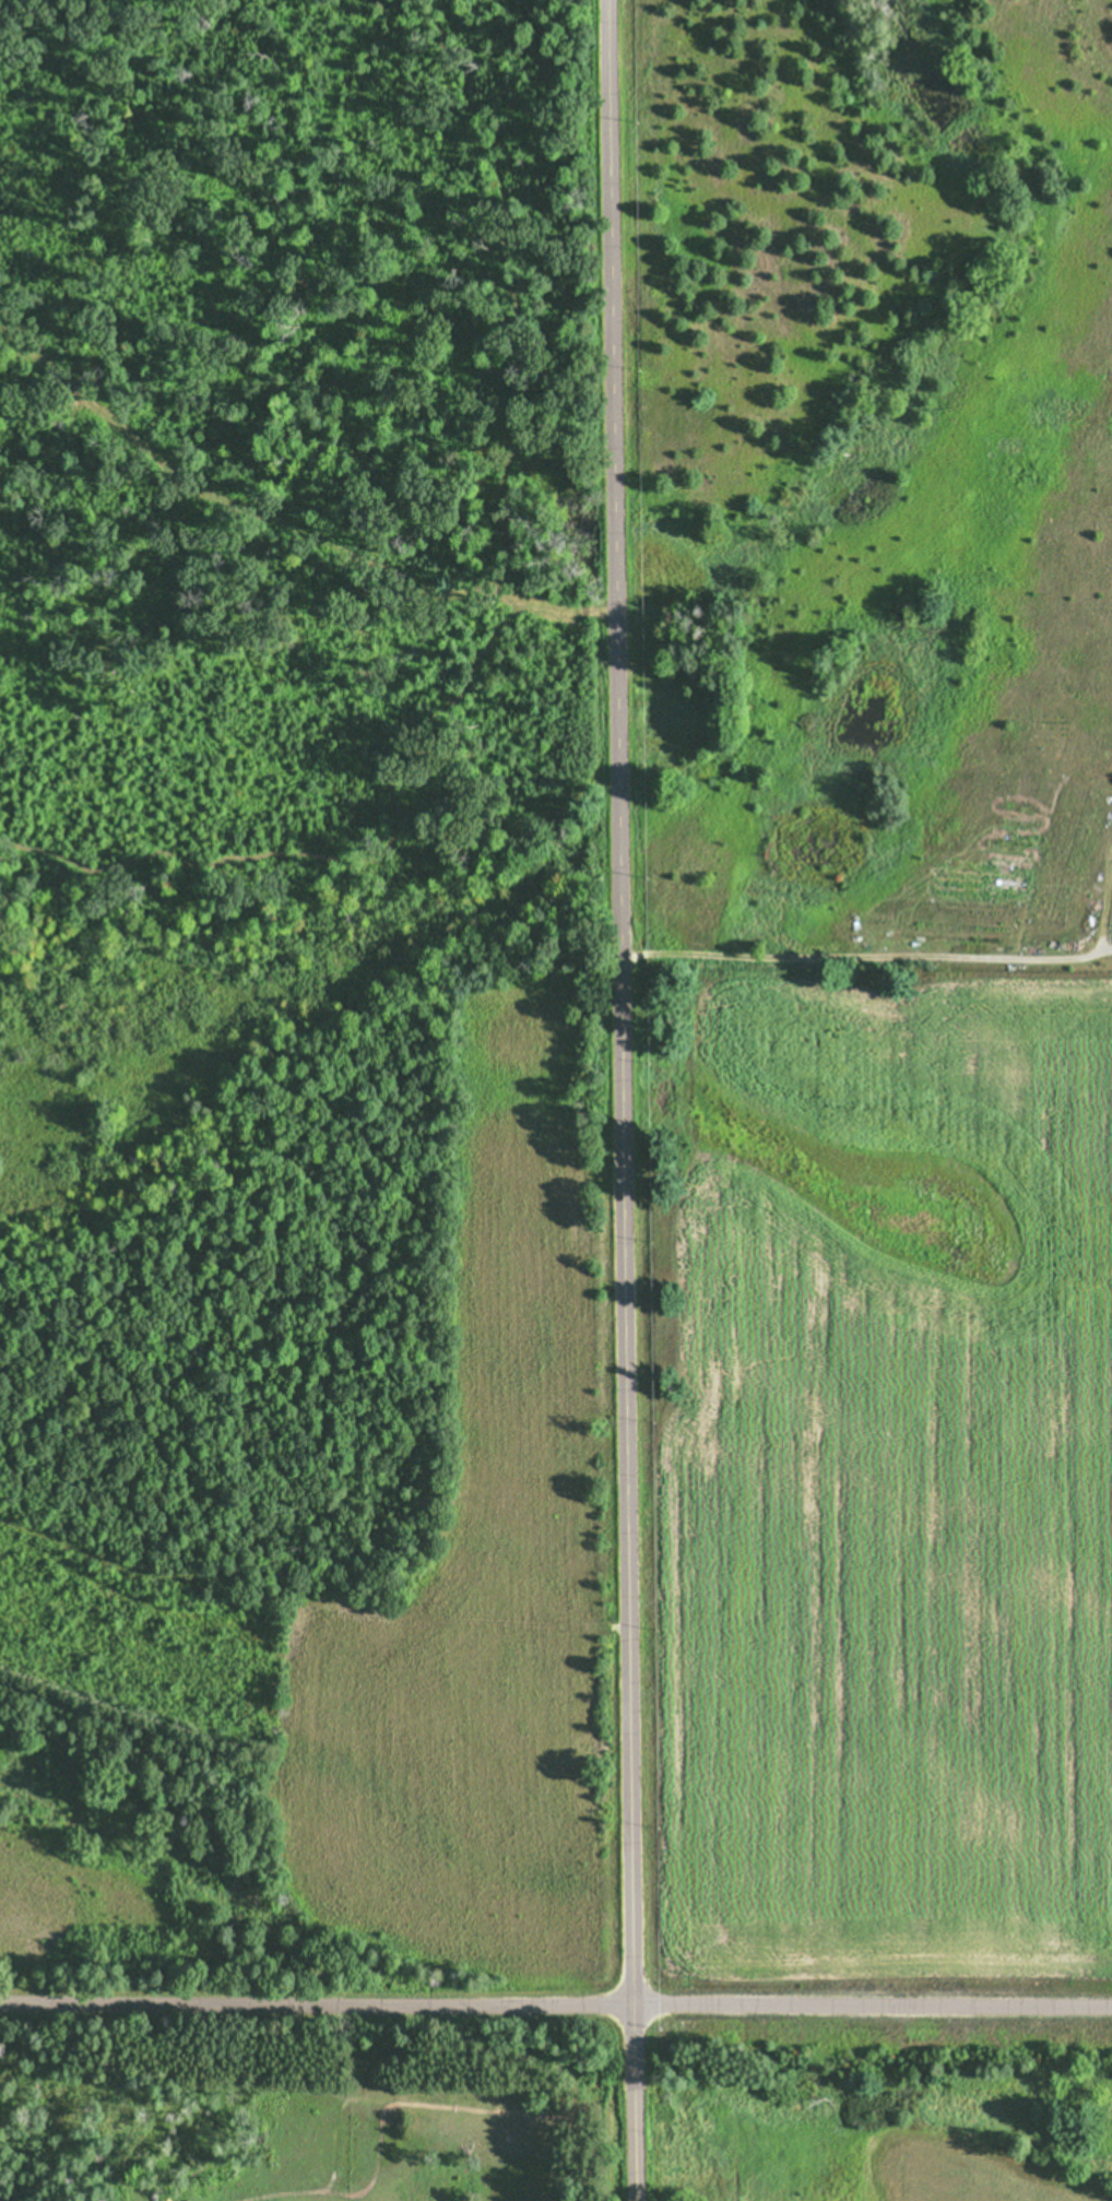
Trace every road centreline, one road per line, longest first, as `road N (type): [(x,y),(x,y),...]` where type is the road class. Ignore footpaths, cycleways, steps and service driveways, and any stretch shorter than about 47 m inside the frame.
road 1 (secondary): [(638,2200),(610,0)]
road 2 (residential): [(1111,2004),(0,2003)]

